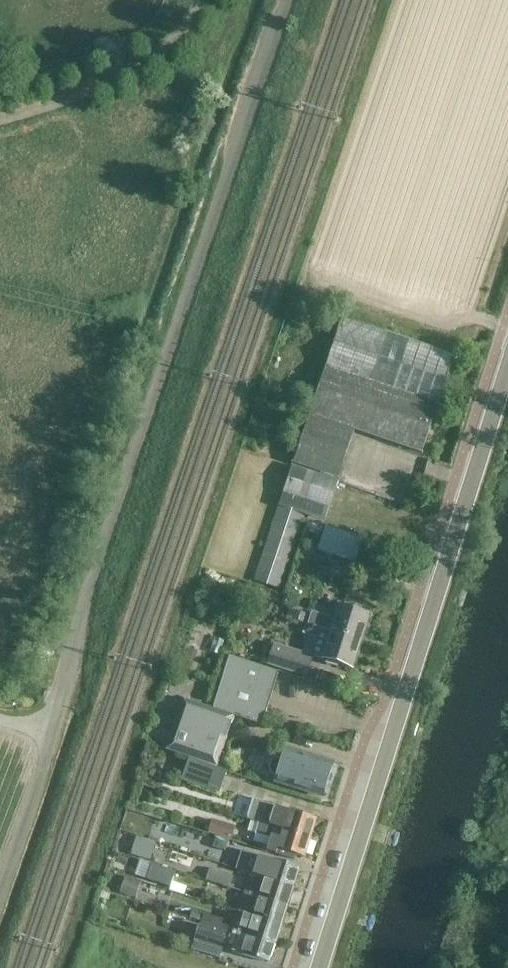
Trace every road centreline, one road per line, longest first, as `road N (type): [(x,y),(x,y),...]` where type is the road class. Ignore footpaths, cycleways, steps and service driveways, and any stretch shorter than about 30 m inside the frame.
road 1 (unclassified): [(0,892),(289,0)]
road 2 (tertiary): [(320,967),(507,367)]
road 3 (unclassified): [(0,121),(135,79),(182,42),(204,0)]

